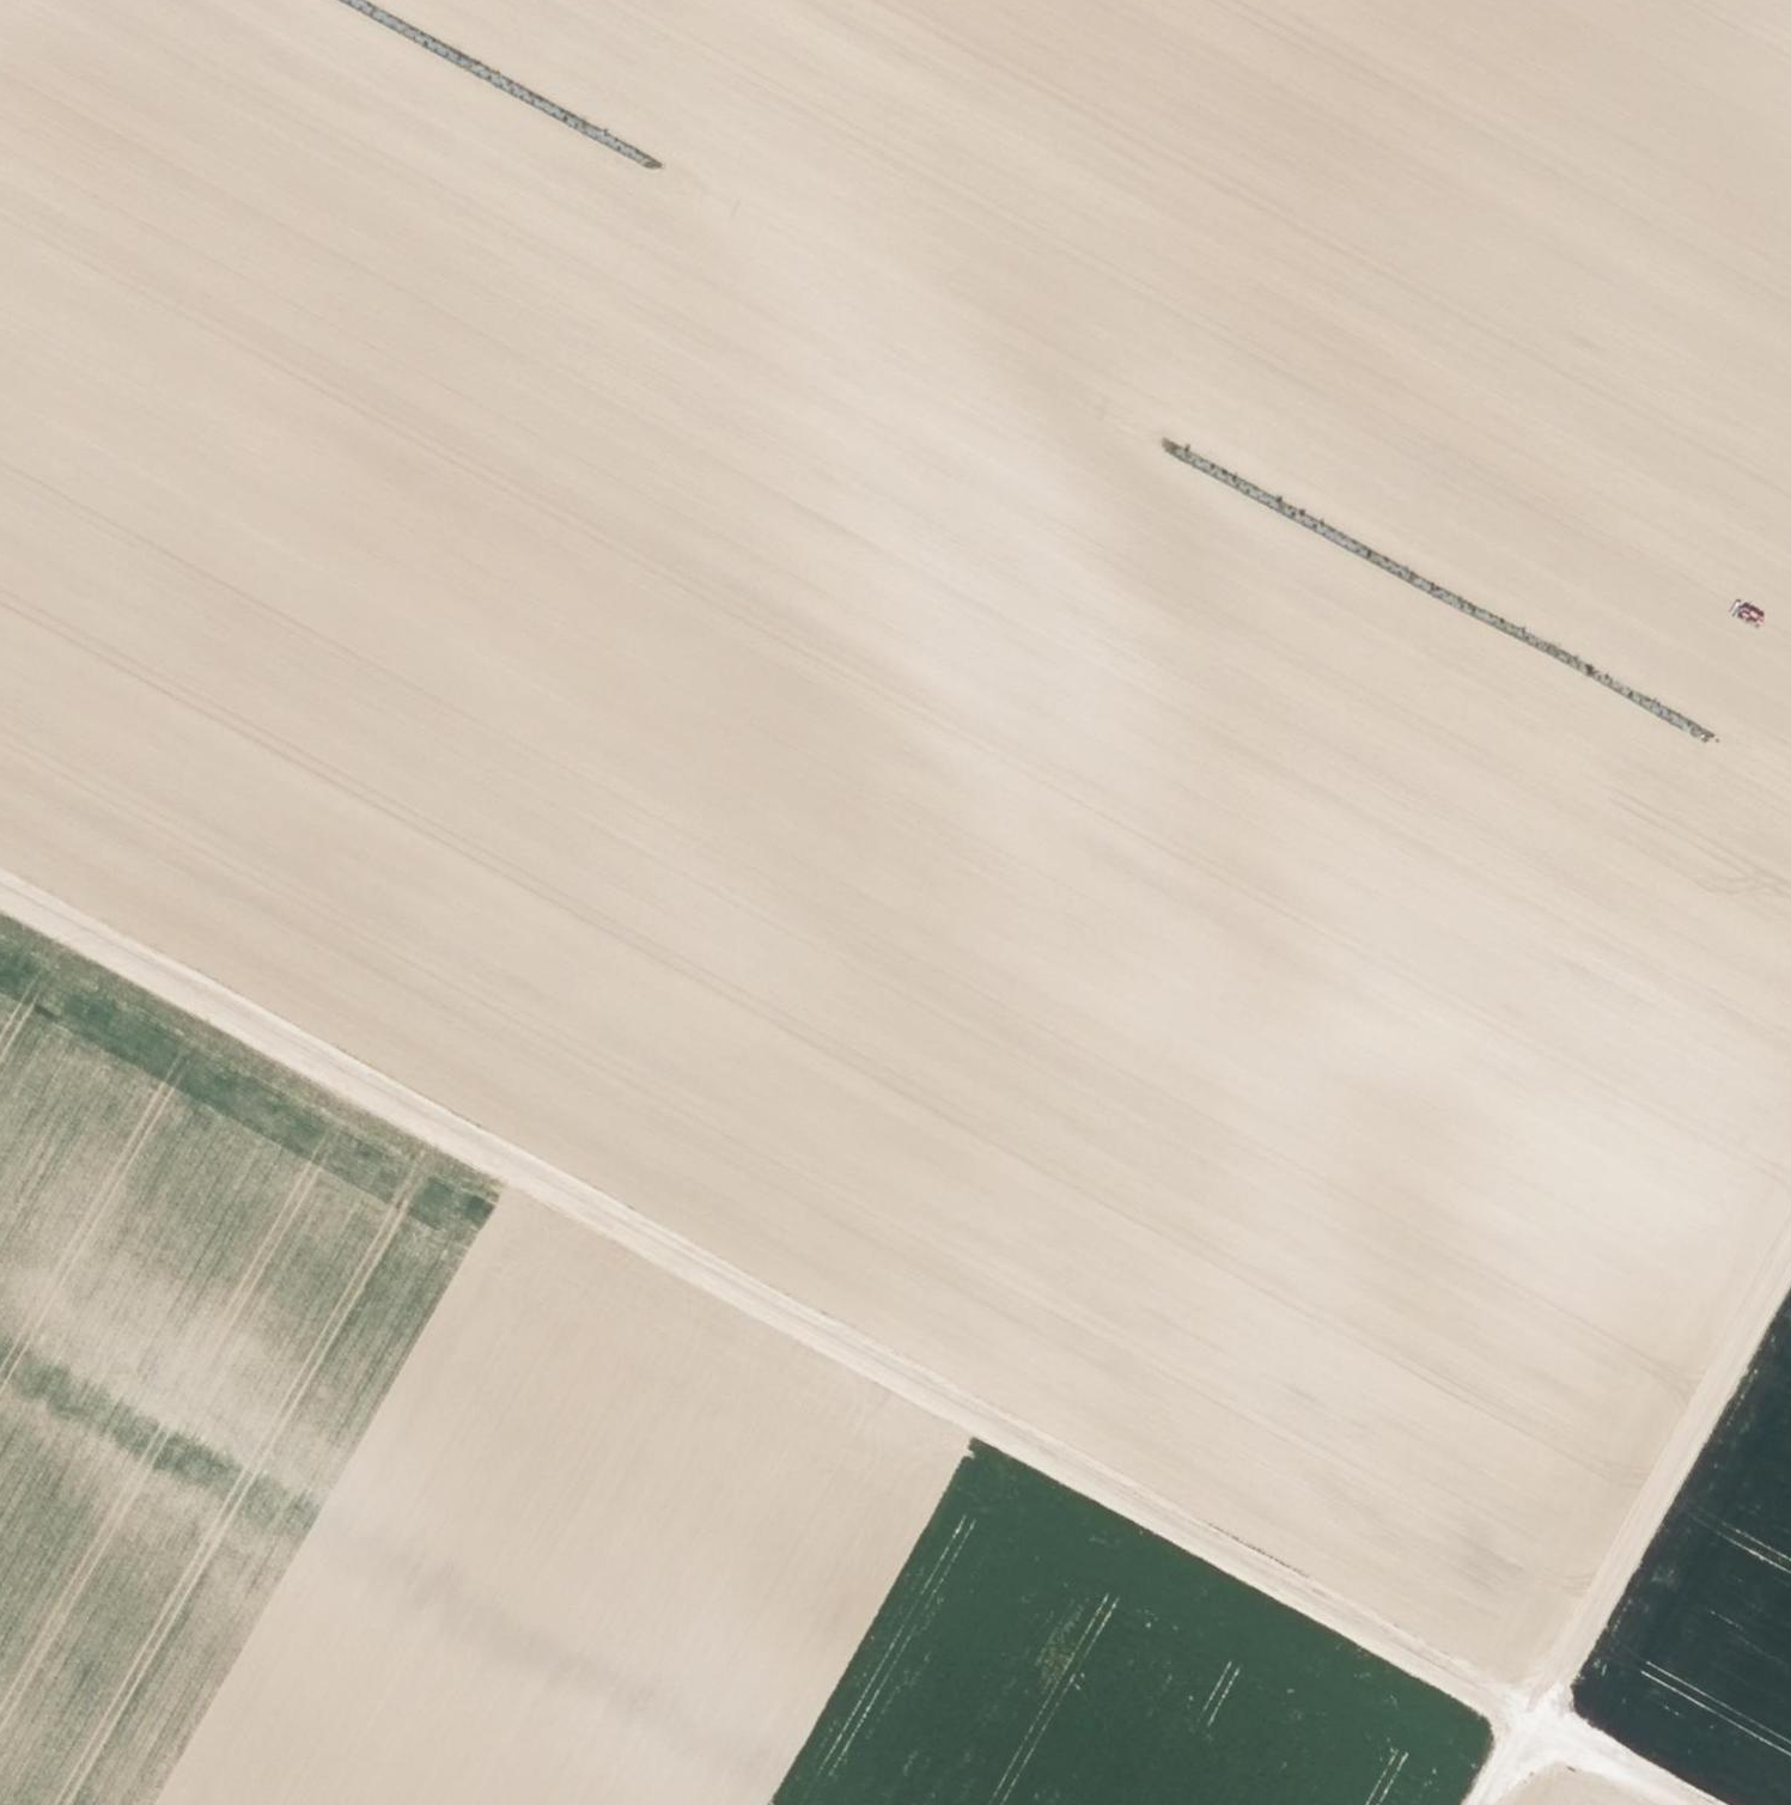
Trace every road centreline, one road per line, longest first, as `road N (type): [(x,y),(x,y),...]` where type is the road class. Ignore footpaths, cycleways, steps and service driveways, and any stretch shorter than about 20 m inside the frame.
road 1 (track): [(1488,1804),(1534,1723),(0,890)]
road 2 (track): [(1686,1804),(1534,1723),(1790,1248)]

